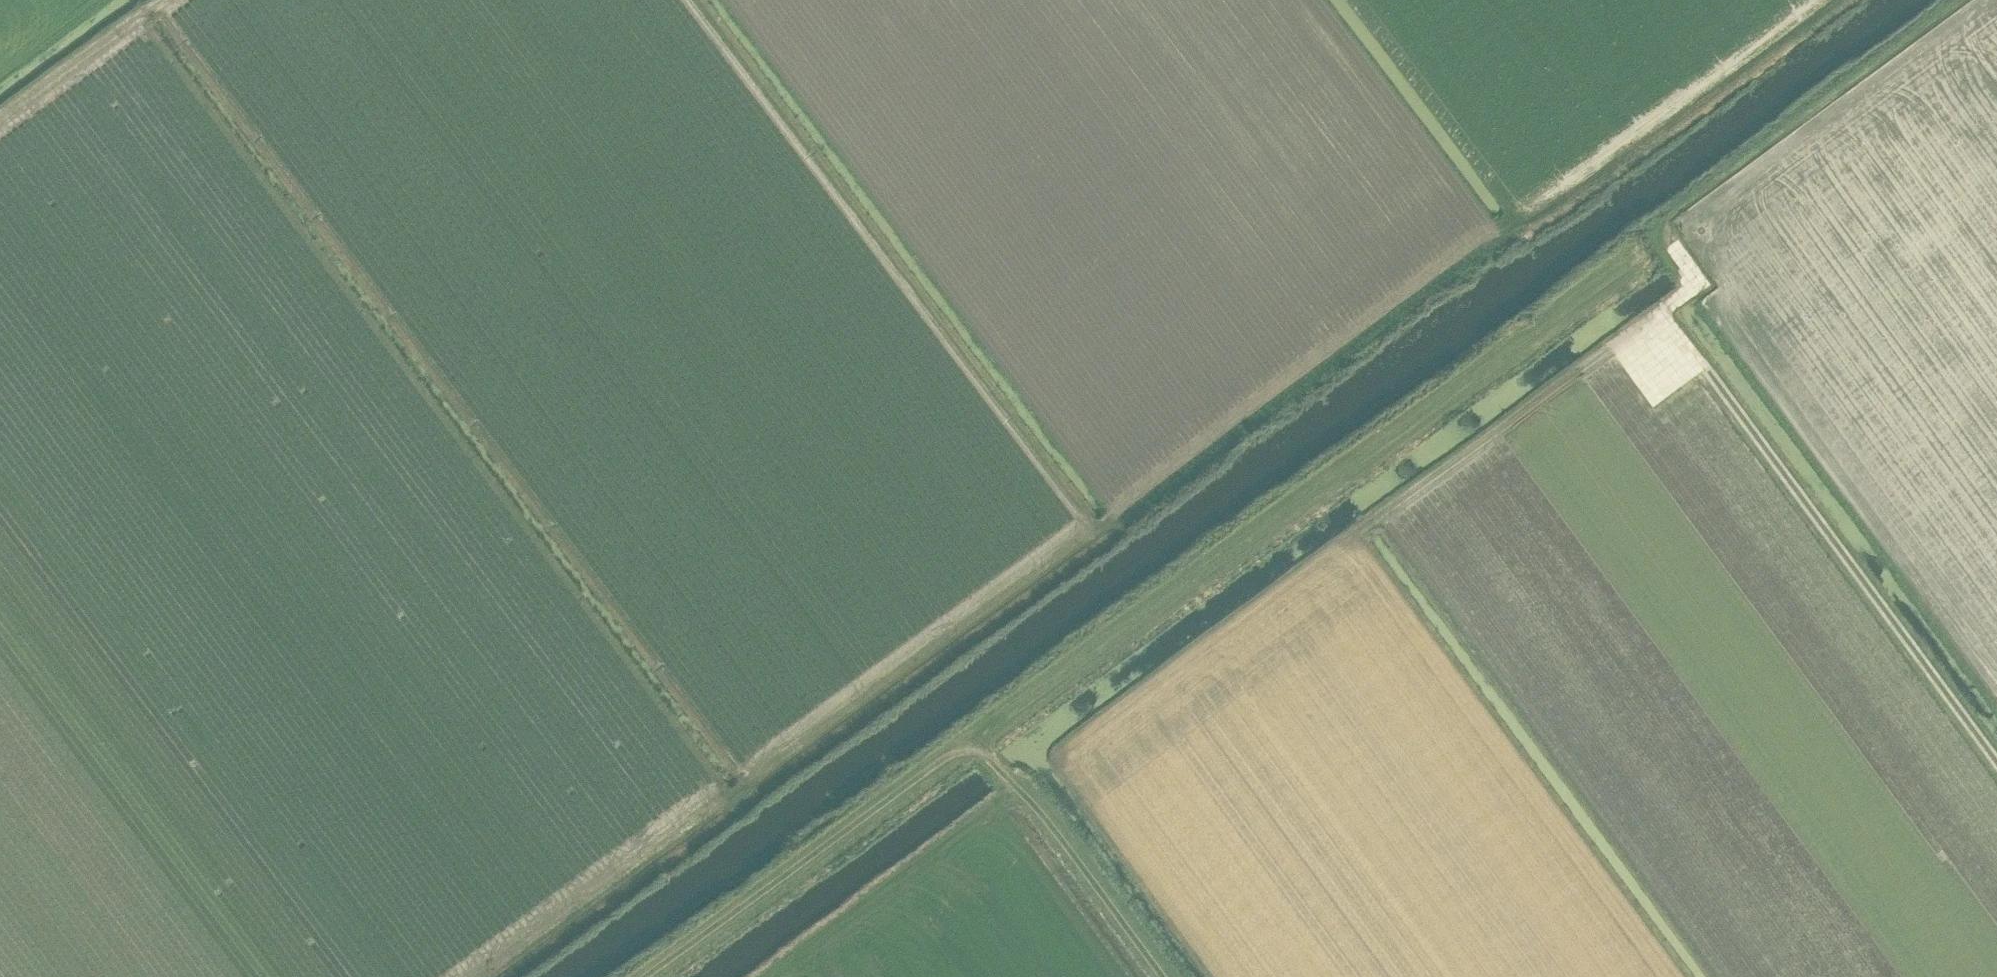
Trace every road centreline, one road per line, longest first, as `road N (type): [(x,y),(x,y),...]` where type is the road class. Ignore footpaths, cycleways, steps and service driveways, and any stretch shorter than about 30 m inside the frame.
road 1 (track): [(1996,755),(1666,312),(1688,288),(1665,245),(972,747)]
road 2 (track): [(1665,245),(1674,219),(1969,0)]
road 3 (track): [(972,747),(657,976)]
road 4 (track): [(972,747),(1027,794),(1162,976)]

